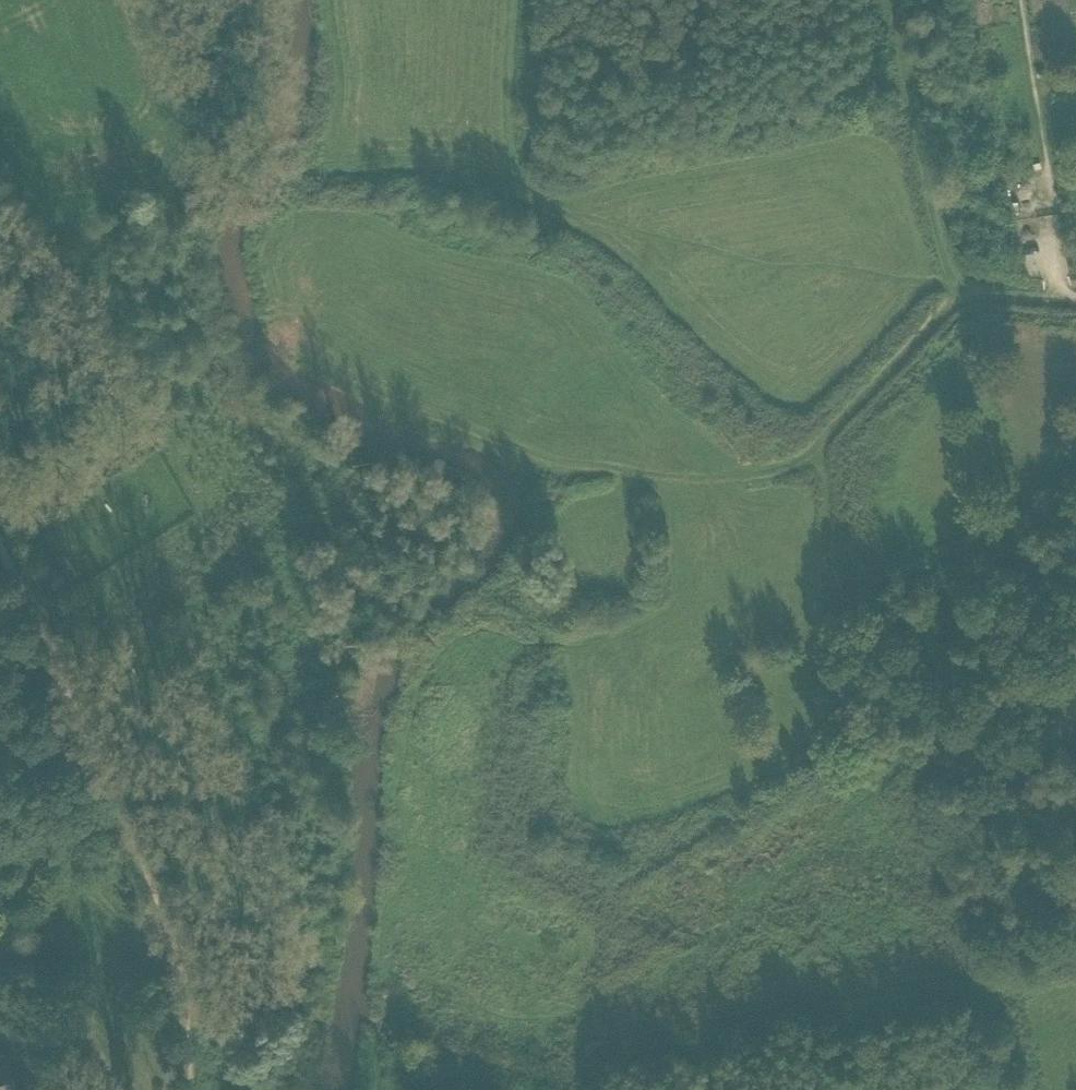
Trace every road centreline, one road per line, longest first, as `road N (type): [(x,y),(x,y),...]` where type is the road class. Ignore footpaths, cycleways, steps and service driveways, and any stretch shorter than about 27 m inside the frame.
road 1 (track): [(1075,299),(965,293),(797,463),(767,466)]
road 2 (track): [(965,293),(937,242),(897,0)]
road 3 (track): [(1075,664),(943,744)]

